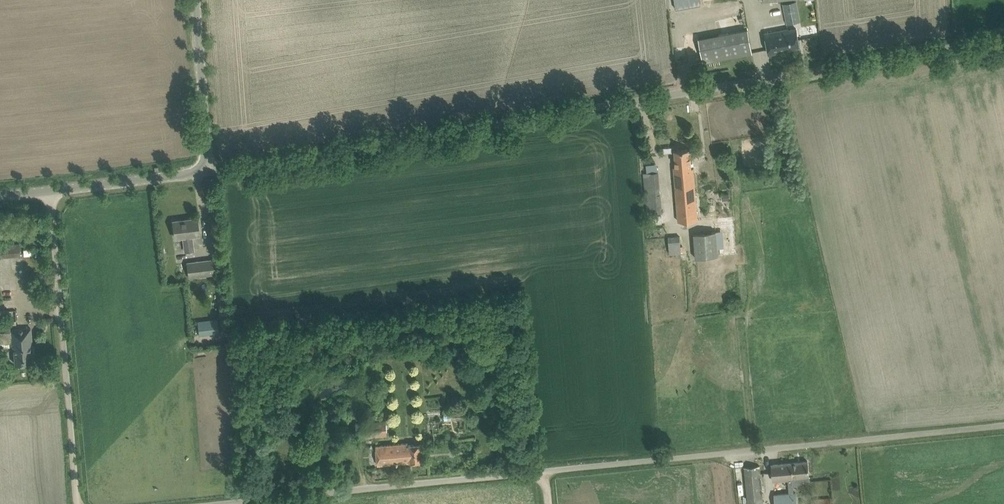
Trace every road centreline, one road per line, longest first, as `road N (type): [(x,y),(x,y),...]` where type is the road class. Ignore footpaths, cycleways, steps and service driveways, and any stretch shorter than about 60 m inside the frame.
road 1 (unclassified): [(208,171),(1003,38)]
road 2 (unclassified): [(1003,418),(219,503)]
road 3 (unclassified): [(79,503),(51,190)]
road 4 (unclassified): [(208,171),(198,0)]
road 5 (unclassified): [(51,190),(208,171)]

